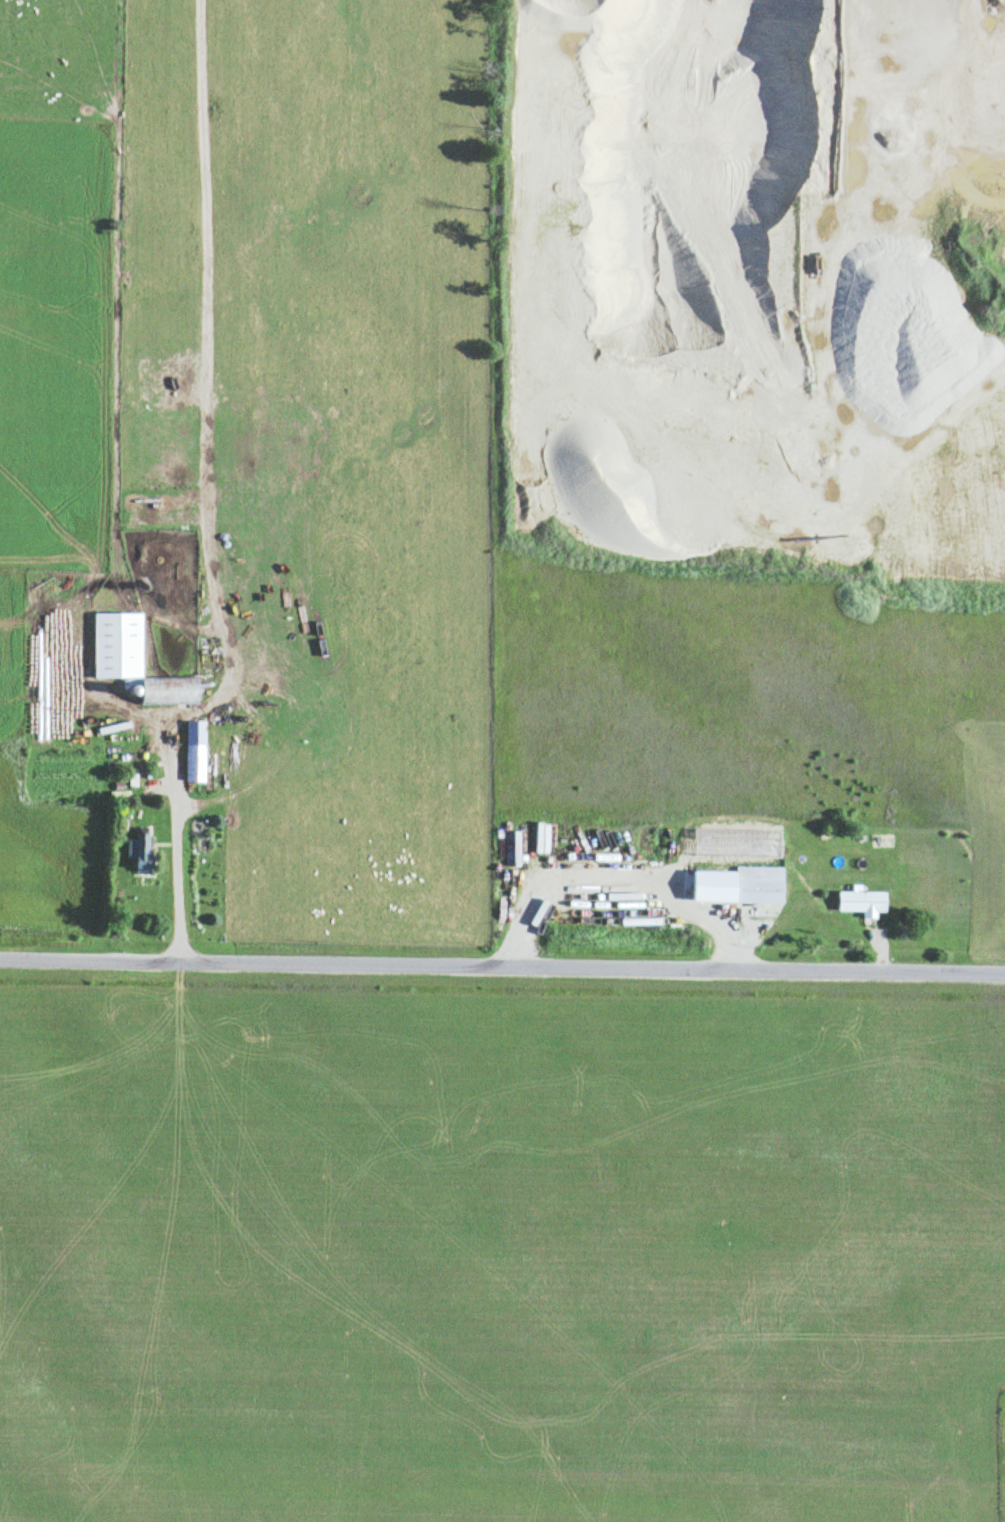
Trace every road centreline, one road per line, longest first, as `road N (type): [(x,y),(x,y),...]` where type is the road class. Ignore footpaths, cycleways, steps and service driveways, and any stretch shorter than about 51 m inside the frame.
road 1 (residential): [(1004,975),(0,960)]

